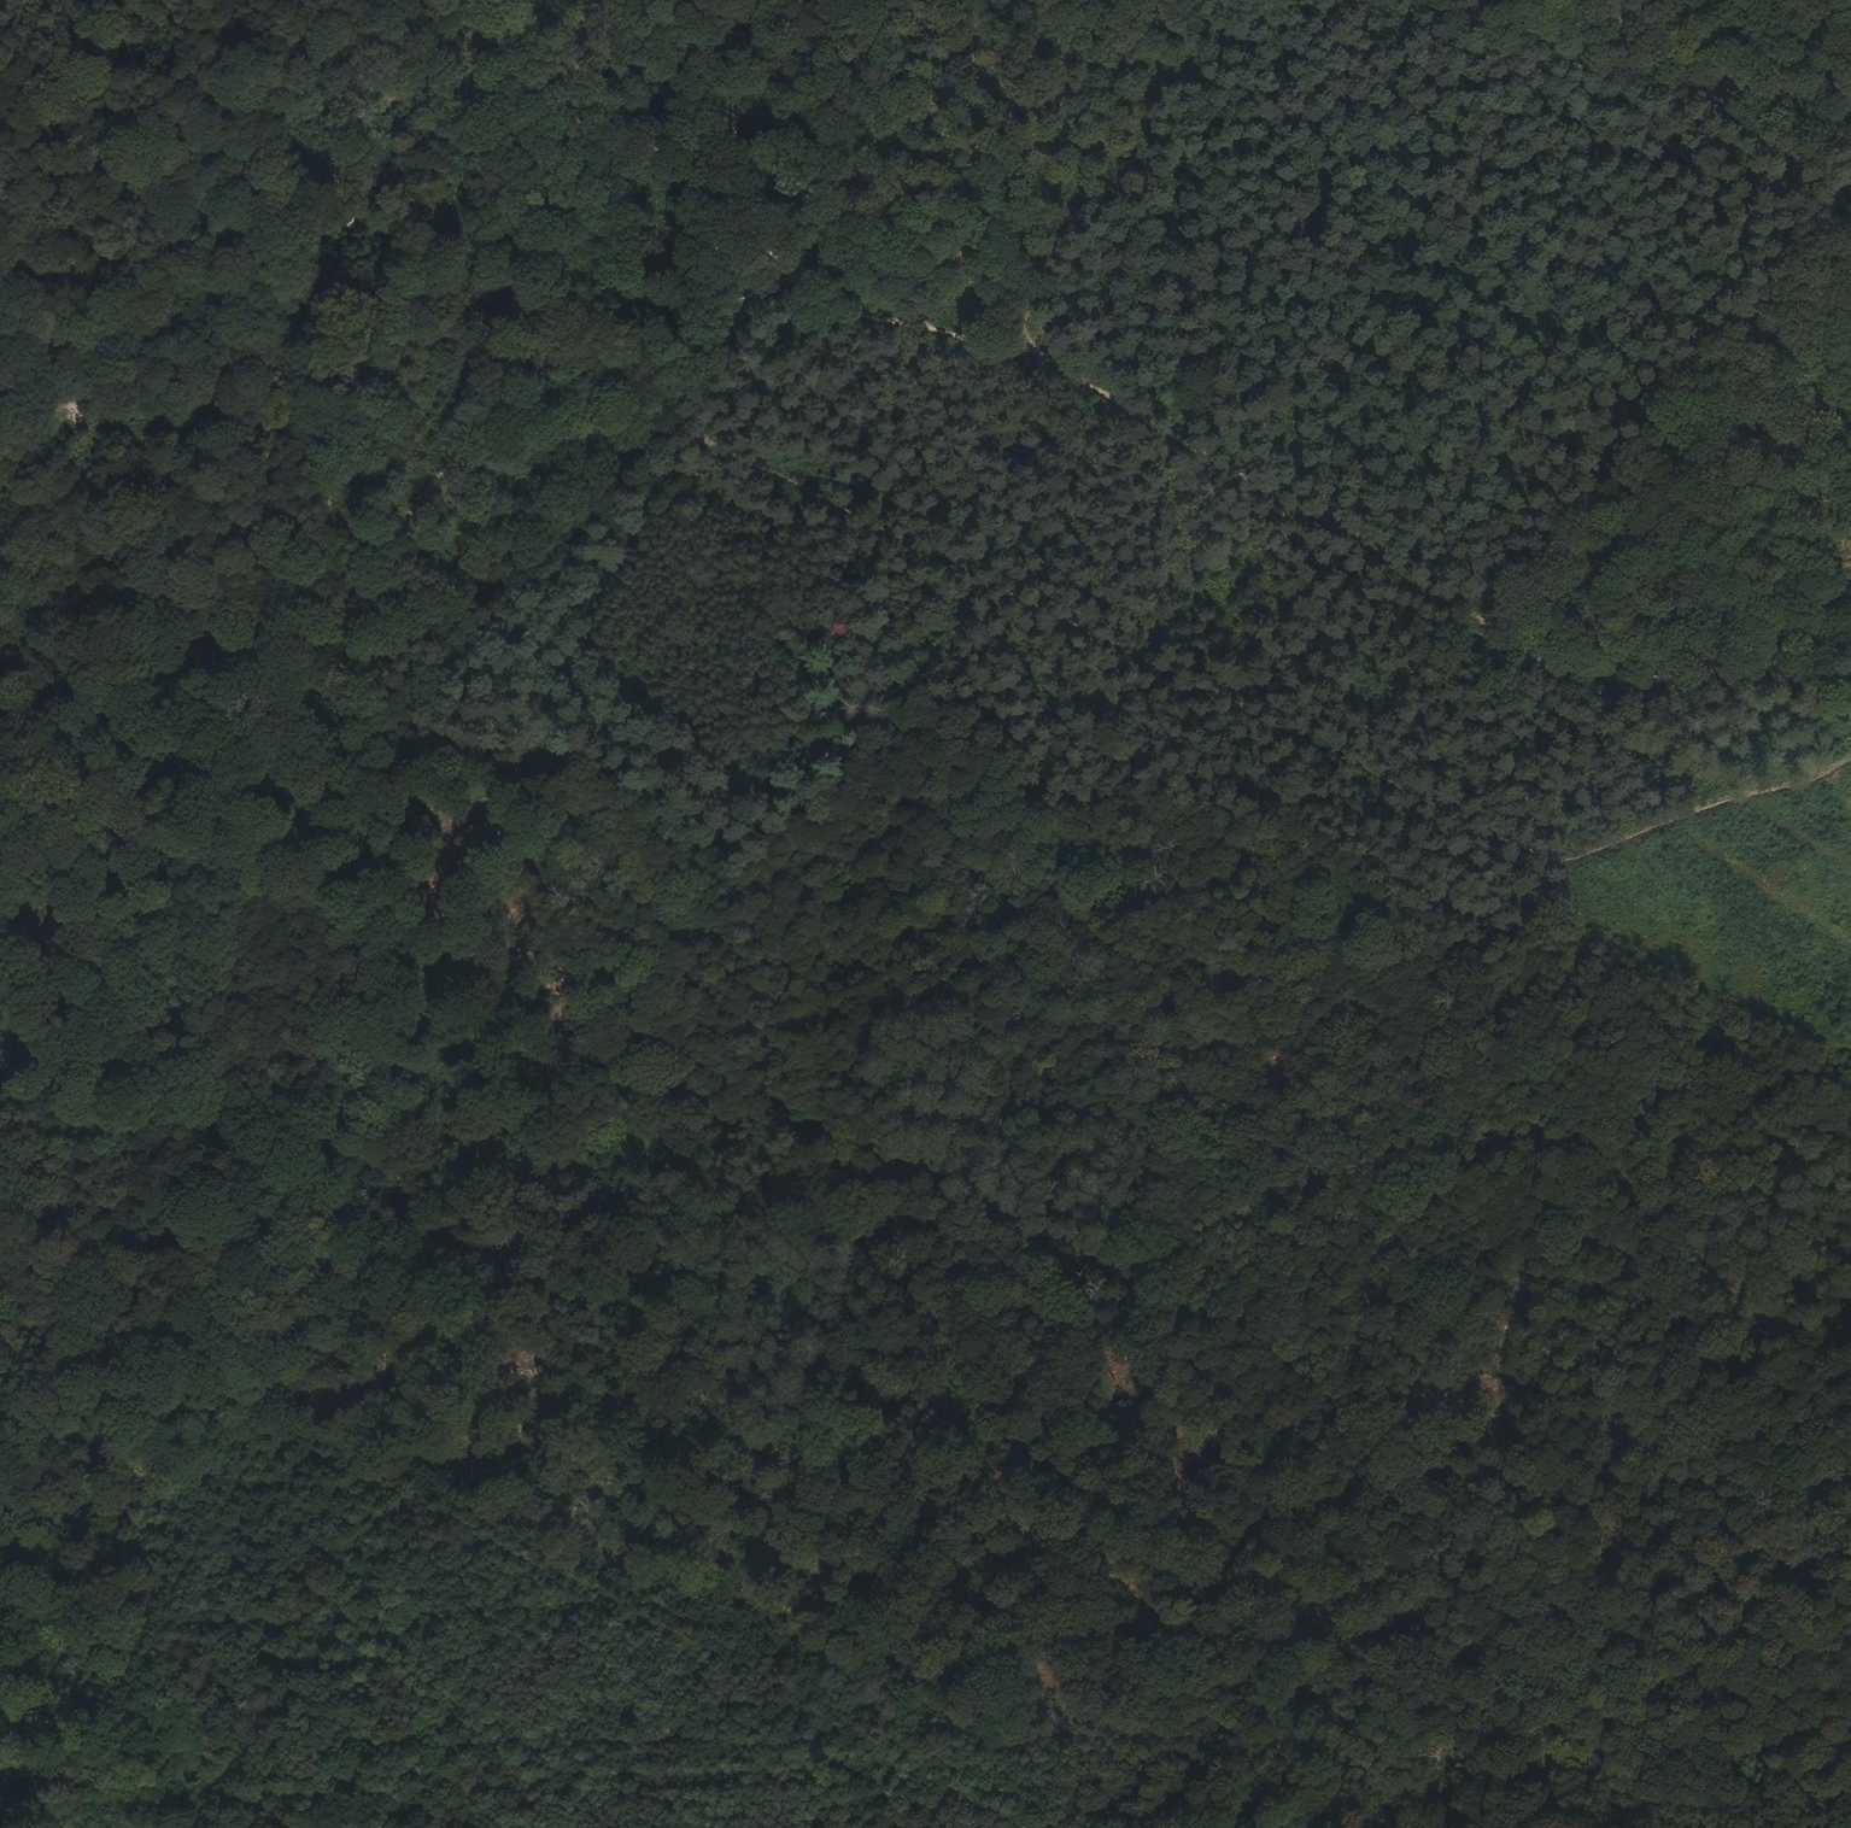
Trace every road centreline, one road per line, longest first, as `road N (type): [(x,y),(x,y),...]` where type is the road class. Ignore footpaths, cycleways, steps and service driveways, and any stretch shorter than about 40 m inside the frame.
road 1 (track): [(768,0),(346,609),(0,1087)]
road 2 (track): [(1423,0),(1850,148)]

